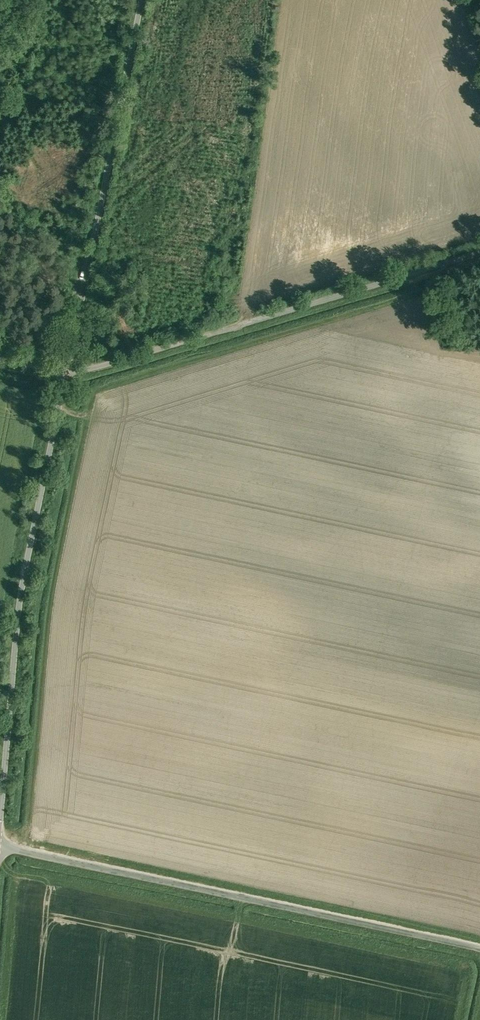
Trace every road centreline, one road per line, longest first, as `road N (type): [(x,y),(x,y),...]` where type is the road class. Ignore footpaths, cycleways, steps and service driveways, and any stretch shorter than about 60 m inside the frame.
road 1 (track): [(479,947),(0,846)]
road 2 (unclassified): [(0,809),(58,371)]
road 3 (unclassified): [(479,243),(58,371)]
road 4 (unclassified): [(58,371),(136,0)]

